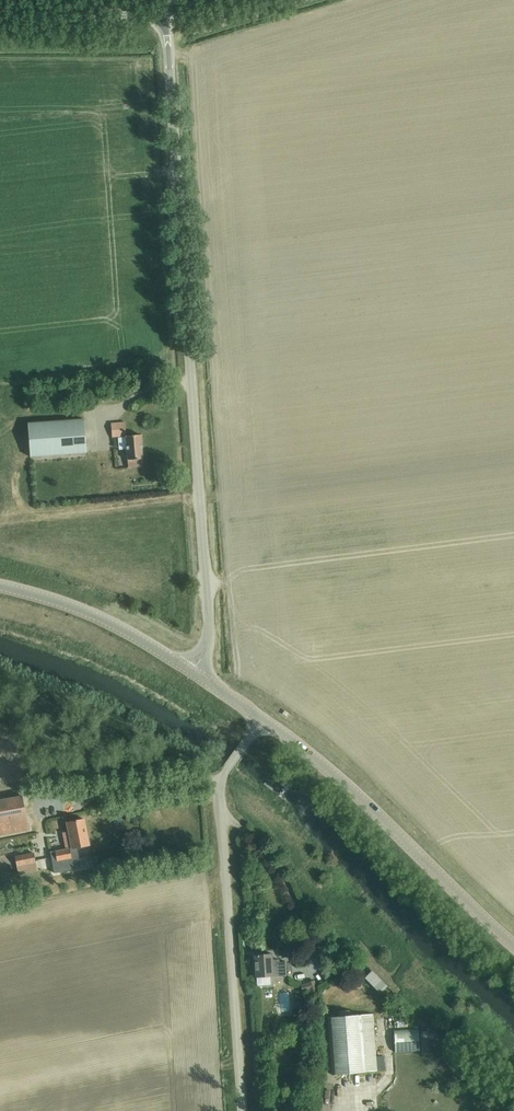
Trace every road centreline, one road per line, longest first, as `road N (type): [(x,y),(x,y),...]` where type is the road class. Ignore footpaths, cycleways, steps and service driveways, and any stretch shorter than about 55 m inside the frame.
road 1 (unclassified): [(193,672),(209,637),(163,10)]
road 2 (unclassified): [(242,1110),(220,787),(262,719)]
road 3 (tertiary): [(262,719),(321,762),(513,943)]
road 4 (tertiary): [(0,587),(91,615),(193,672)]
road 5 (unclassified): [(163,10),(0,15)]

